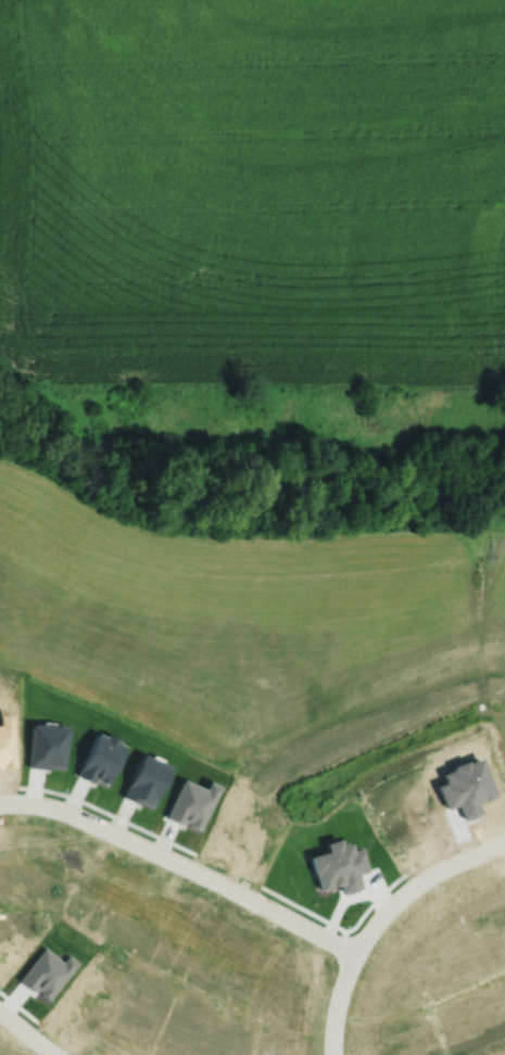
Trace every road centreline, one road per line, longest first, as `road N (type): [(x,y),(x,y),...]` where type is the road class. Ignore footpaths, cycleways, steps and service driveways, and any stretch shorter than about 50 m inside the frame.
road 1 (residential): [(0,802),(71,811),(357,949)]
road 2 (residential): [(357,949),(403,892),(504,838)]

